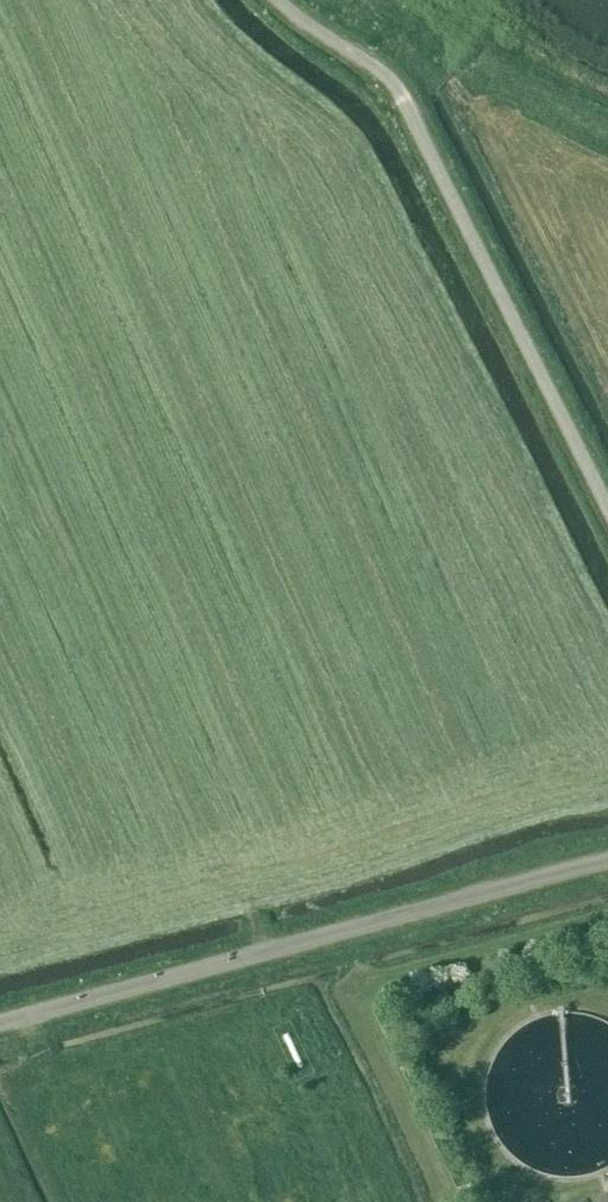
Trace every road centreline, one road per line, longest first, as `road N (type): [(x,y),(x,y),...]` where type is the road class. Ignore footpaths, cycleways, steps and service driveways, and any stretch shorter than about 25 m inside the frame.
road 1 (unclassified): [(0,1022),(607,858)]
road 2 (unclassified): [(607,507),(382,102),(273,0)]

